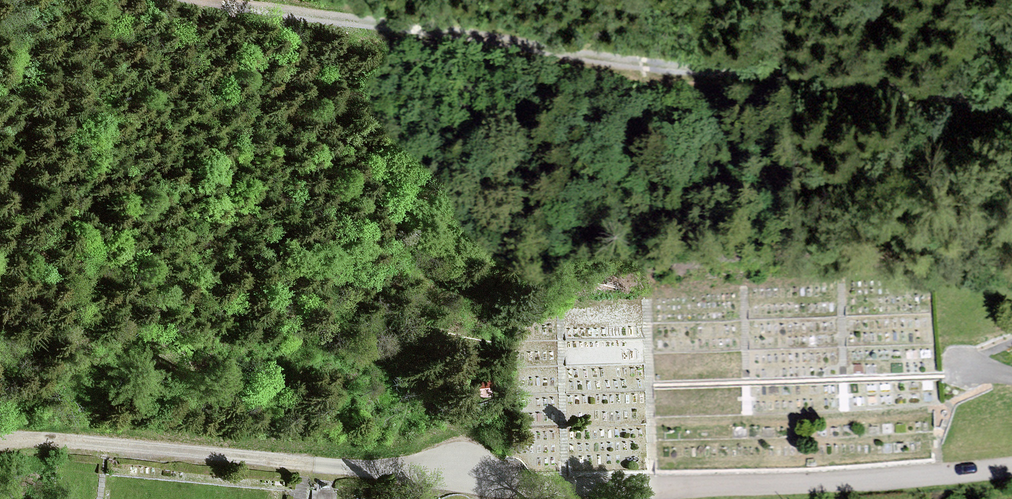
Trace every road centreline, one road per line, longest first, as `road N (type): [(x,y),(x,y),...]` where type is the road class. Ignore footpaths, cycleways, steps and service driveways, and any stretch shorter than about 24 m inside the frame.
road 1 (residential): [(1011,468),(940,479),(563,492),(205,453),(0,441)]
road 2 (track): [(213,0),(714,74),(925,90),(1011,109)]

